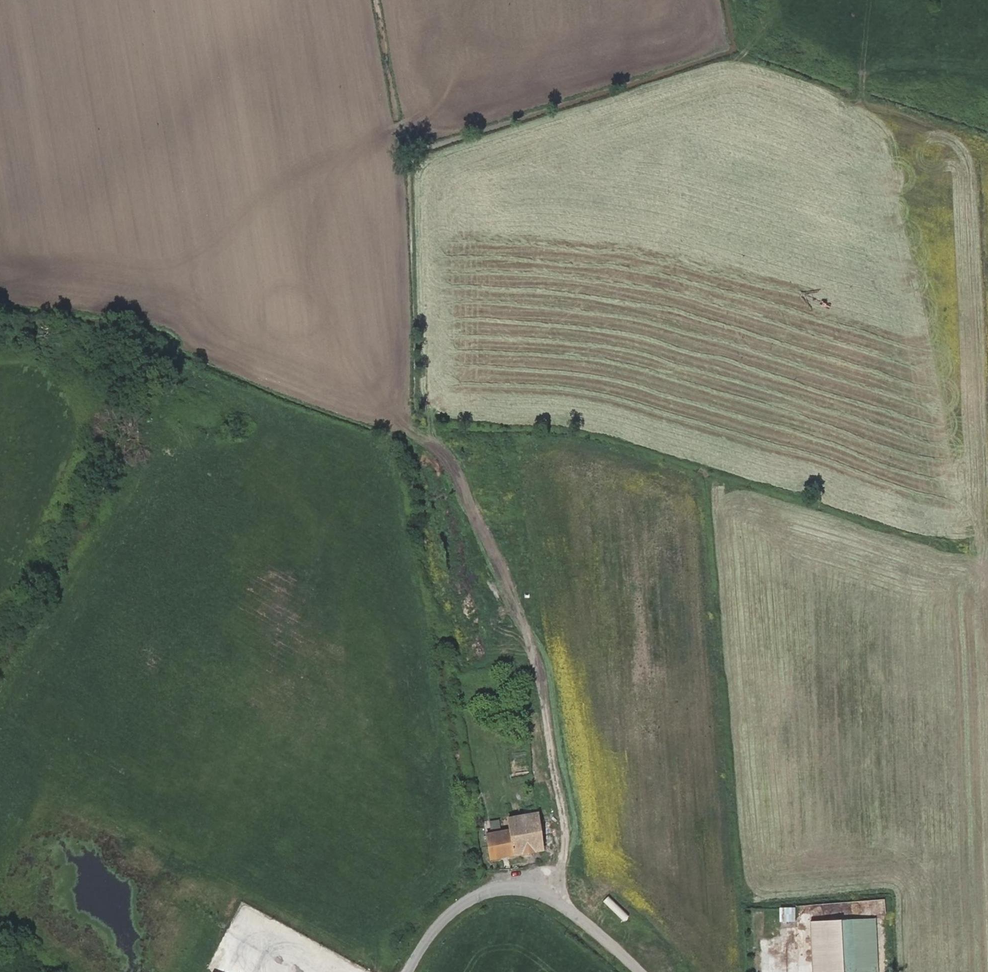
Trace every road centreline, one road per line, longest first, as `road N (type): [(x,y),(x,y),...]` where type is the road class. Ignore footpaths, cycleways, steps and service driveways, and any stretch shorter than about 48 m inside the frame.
road 1 (unclassified): [(631,971),(553,897),(518,885),(473,896),(433,930),(413,971)]

